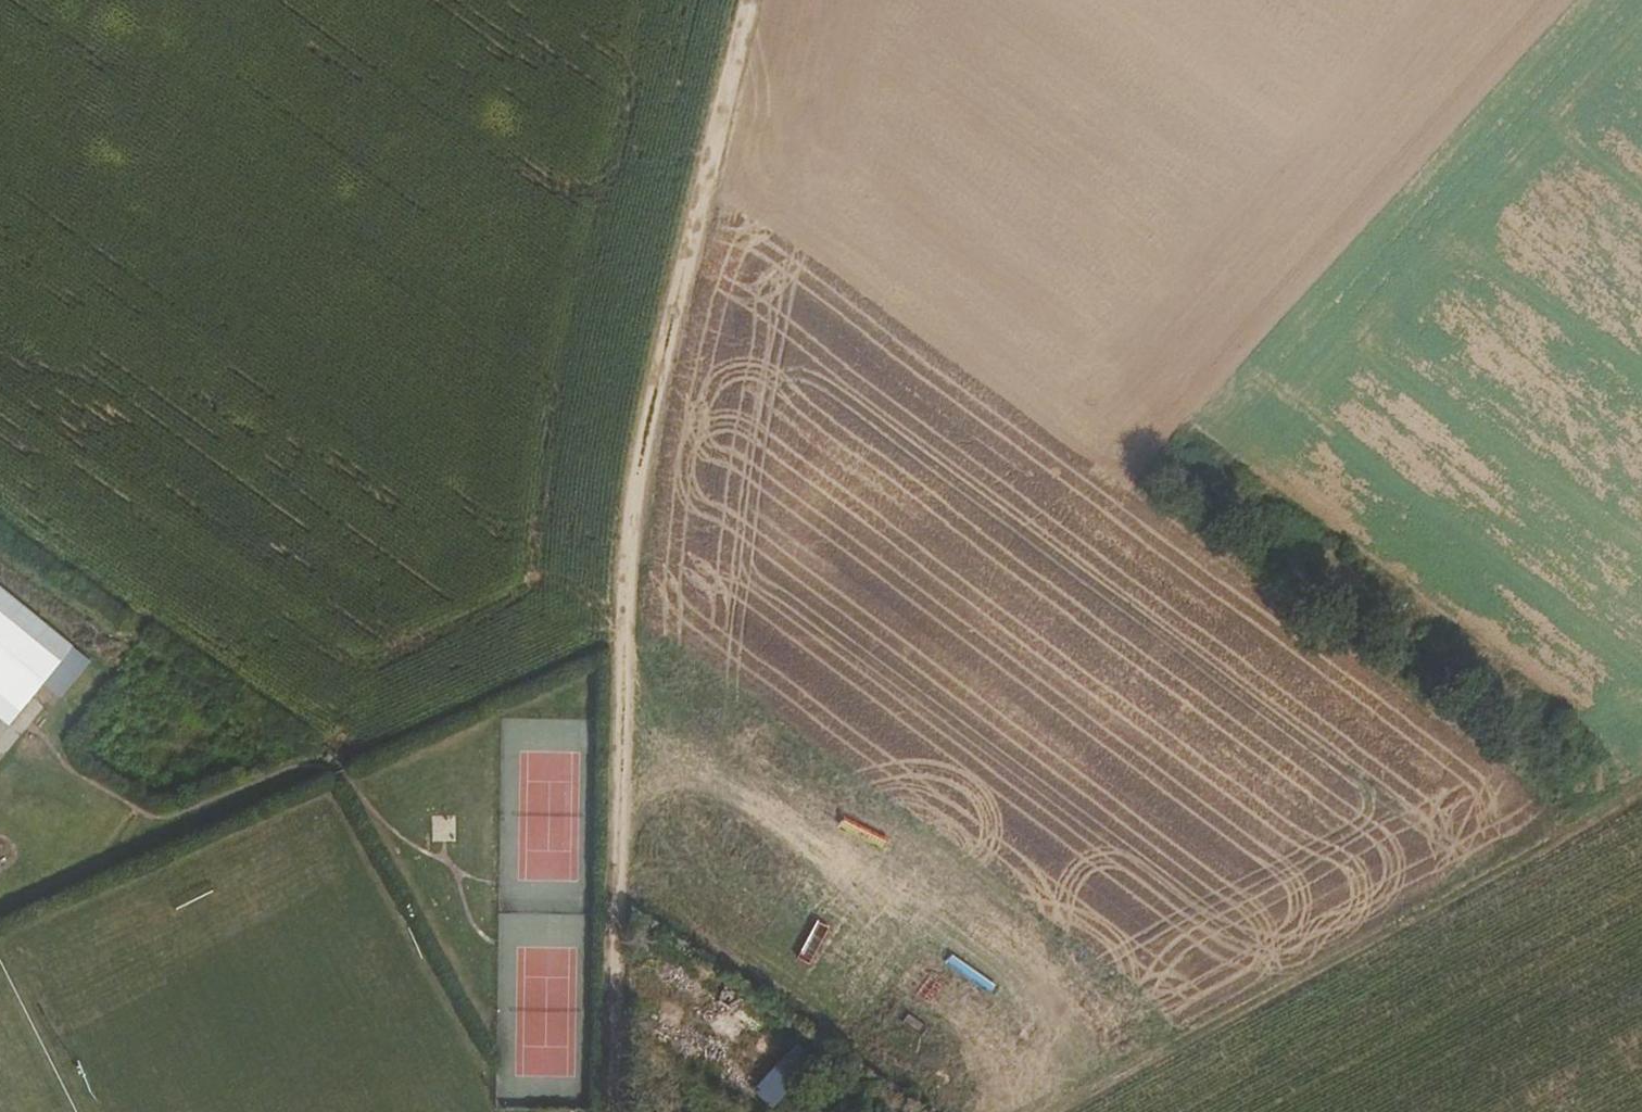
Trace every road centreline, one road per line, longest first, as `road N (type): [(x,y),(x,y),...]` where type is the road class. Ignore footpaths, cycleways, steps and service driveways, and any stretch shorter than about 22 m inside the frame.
road 1 (track): [(748,0),(632,517),(621,1111)]
road 2 (track): [(1039,1111),(1641,796)]

